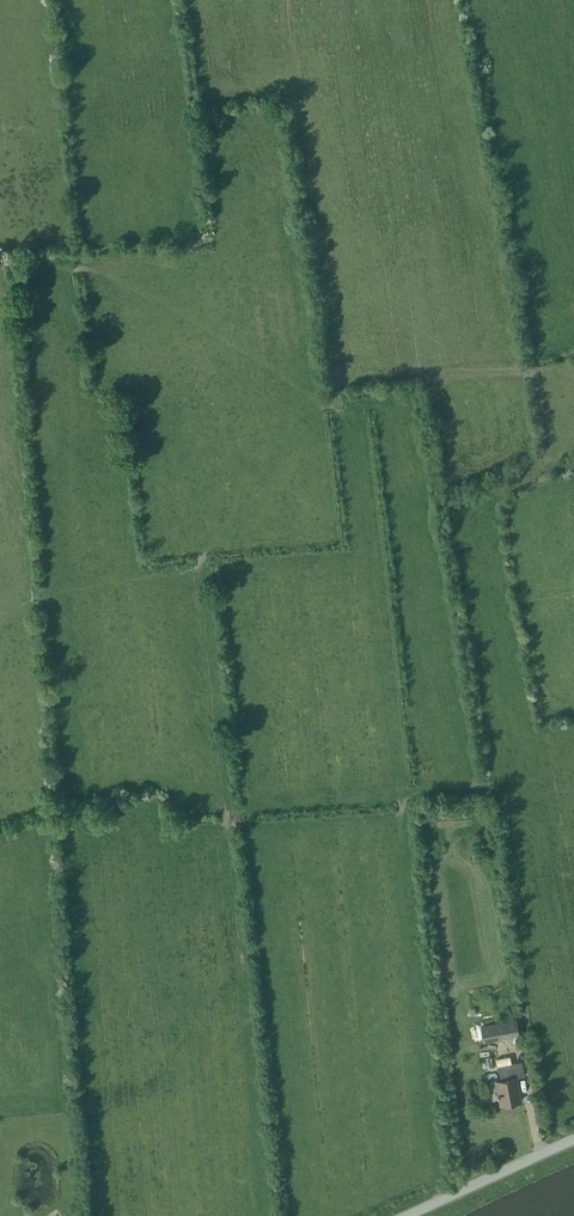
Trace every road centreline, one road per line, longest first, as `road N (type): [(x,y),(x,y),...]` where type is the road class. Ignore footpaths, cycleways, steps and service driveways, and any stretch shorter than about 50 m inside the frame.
road 1 (unclassified): [(415,1215),(573,1142)]

